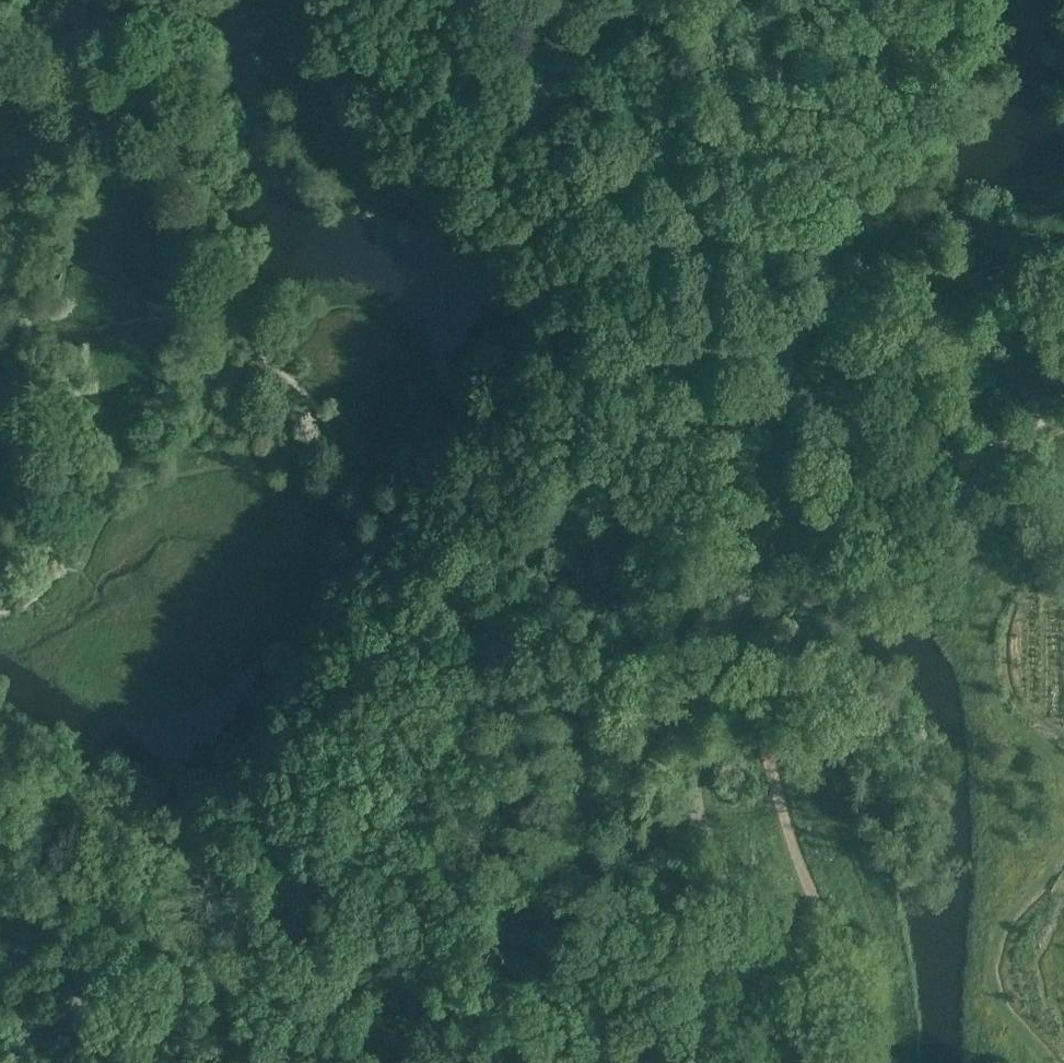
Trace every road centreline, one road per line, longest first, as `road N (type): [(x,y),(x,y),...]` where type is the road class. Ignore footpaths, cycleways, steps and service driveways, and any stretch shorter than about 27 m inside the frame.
road 1 (tertiary): [(153,1062),(0,941)]

